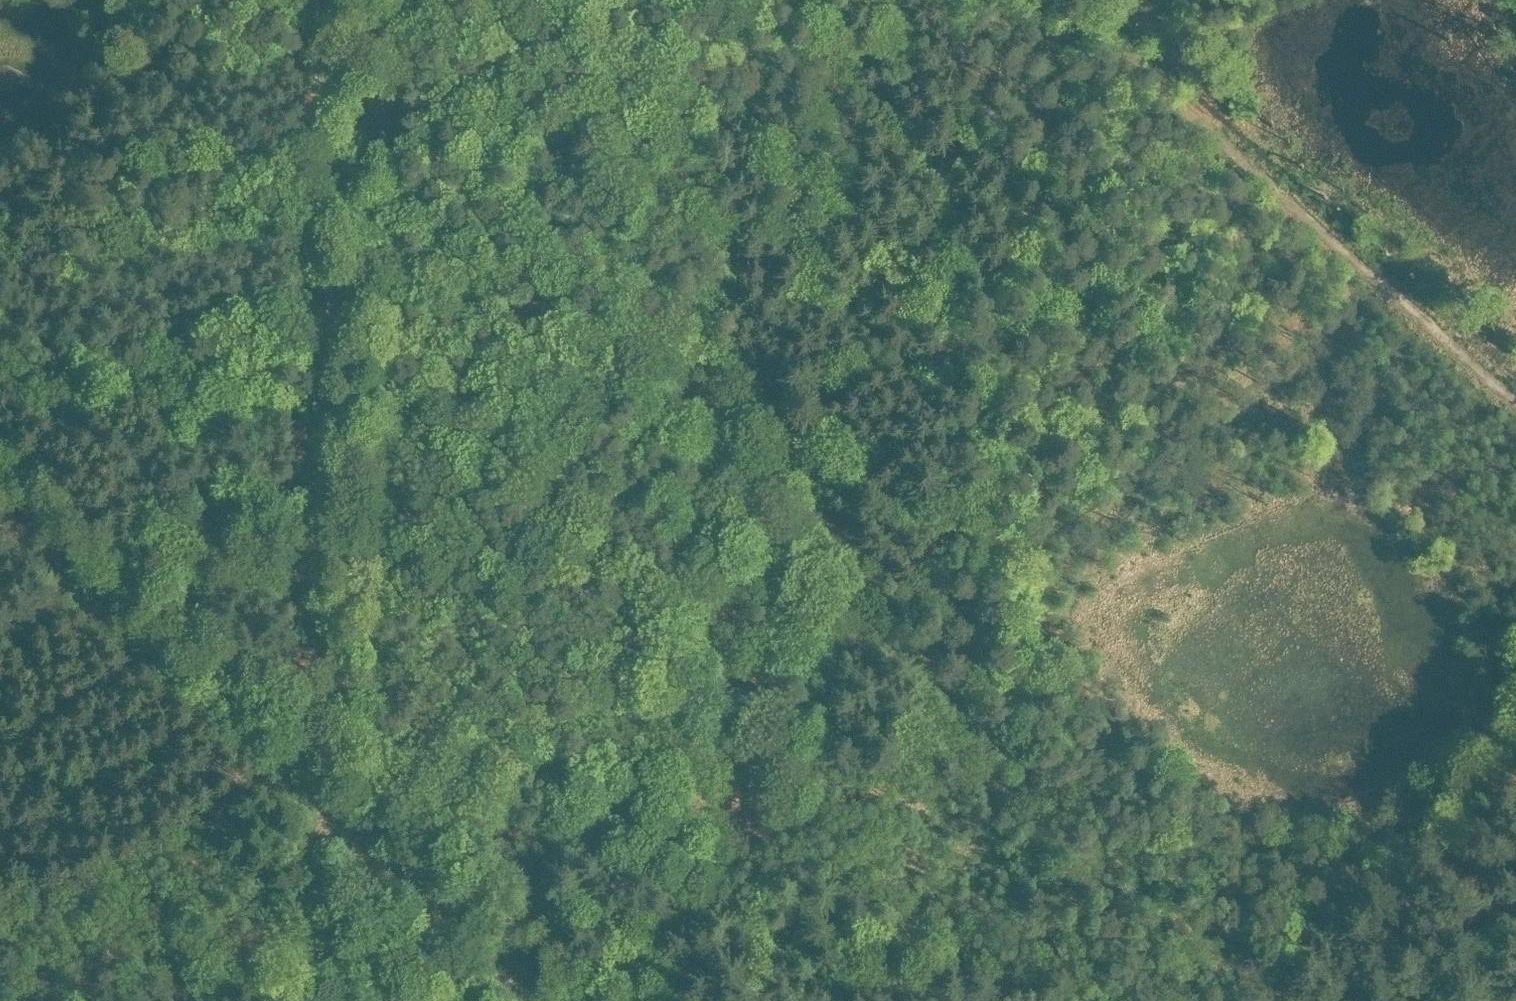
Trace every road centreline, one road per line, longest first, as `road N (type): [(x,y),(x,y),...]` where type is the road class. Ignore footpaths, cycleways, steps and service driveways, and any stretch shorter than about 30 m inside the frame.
road 1 (track): [(319,0),(305,1000)]
road 2 (track): [(0,530),(525,1000)]
road 3 (track): [(1515,410),(1059,0)]

